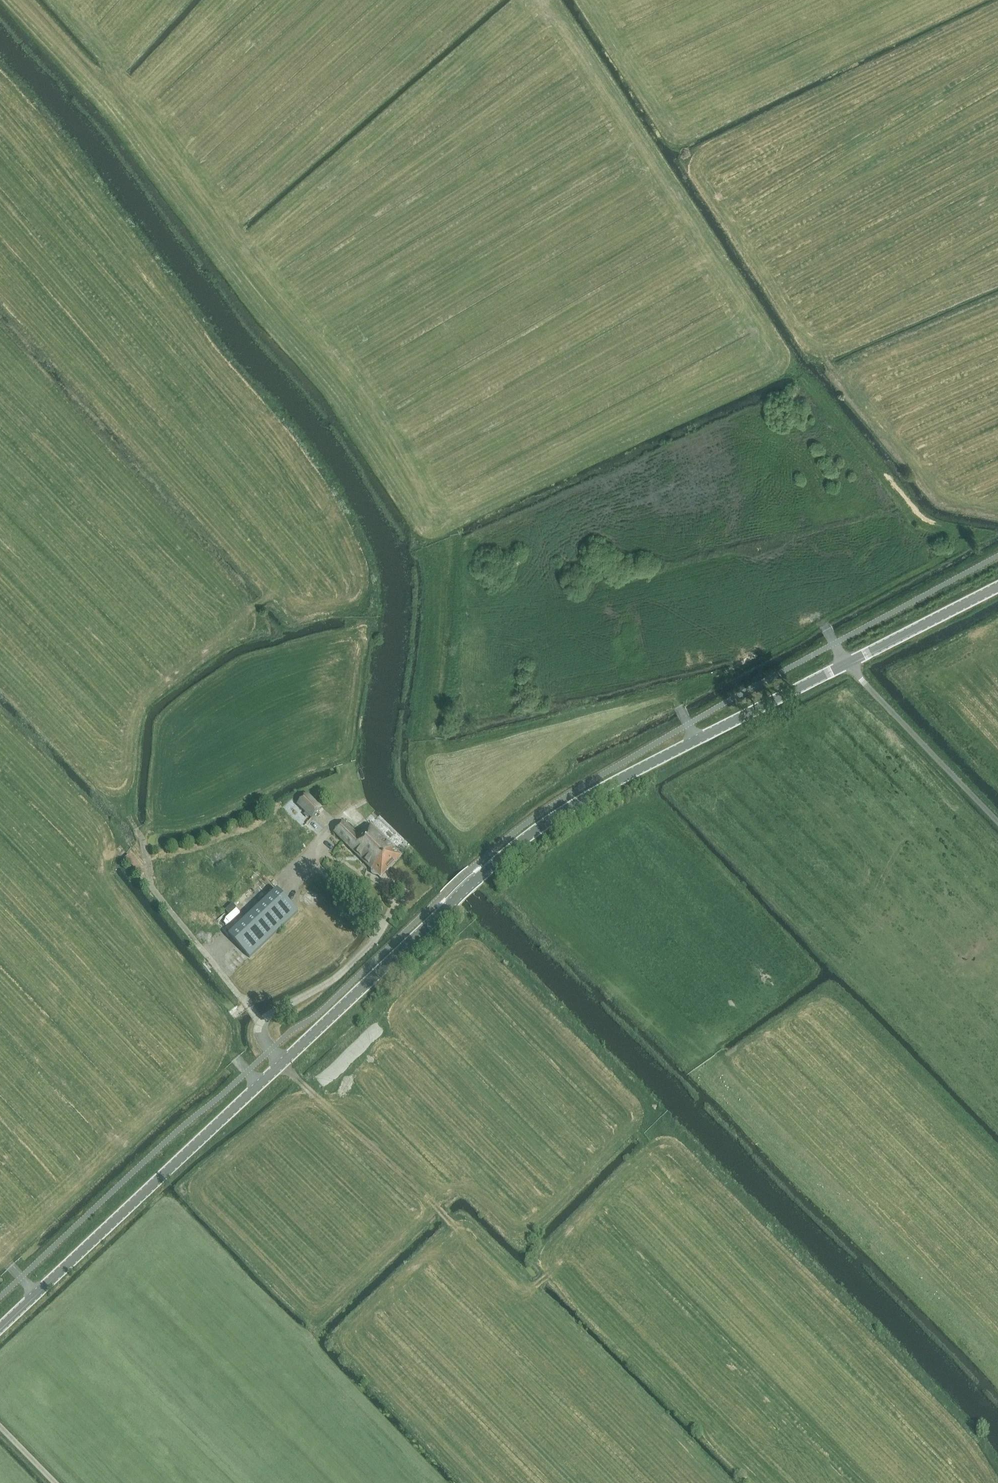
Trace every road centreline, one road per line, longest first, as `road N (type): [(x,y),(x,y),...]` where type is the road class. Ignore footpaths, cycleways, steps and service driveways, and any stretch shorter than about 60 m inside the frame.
road 1 (secondary): [(0,1327),(513,848),(603,788),(848,662)]
road 2 (unclassified): [(997,823),(848,662)]
road 3 (secondary): [(848,662),(997,586)]

